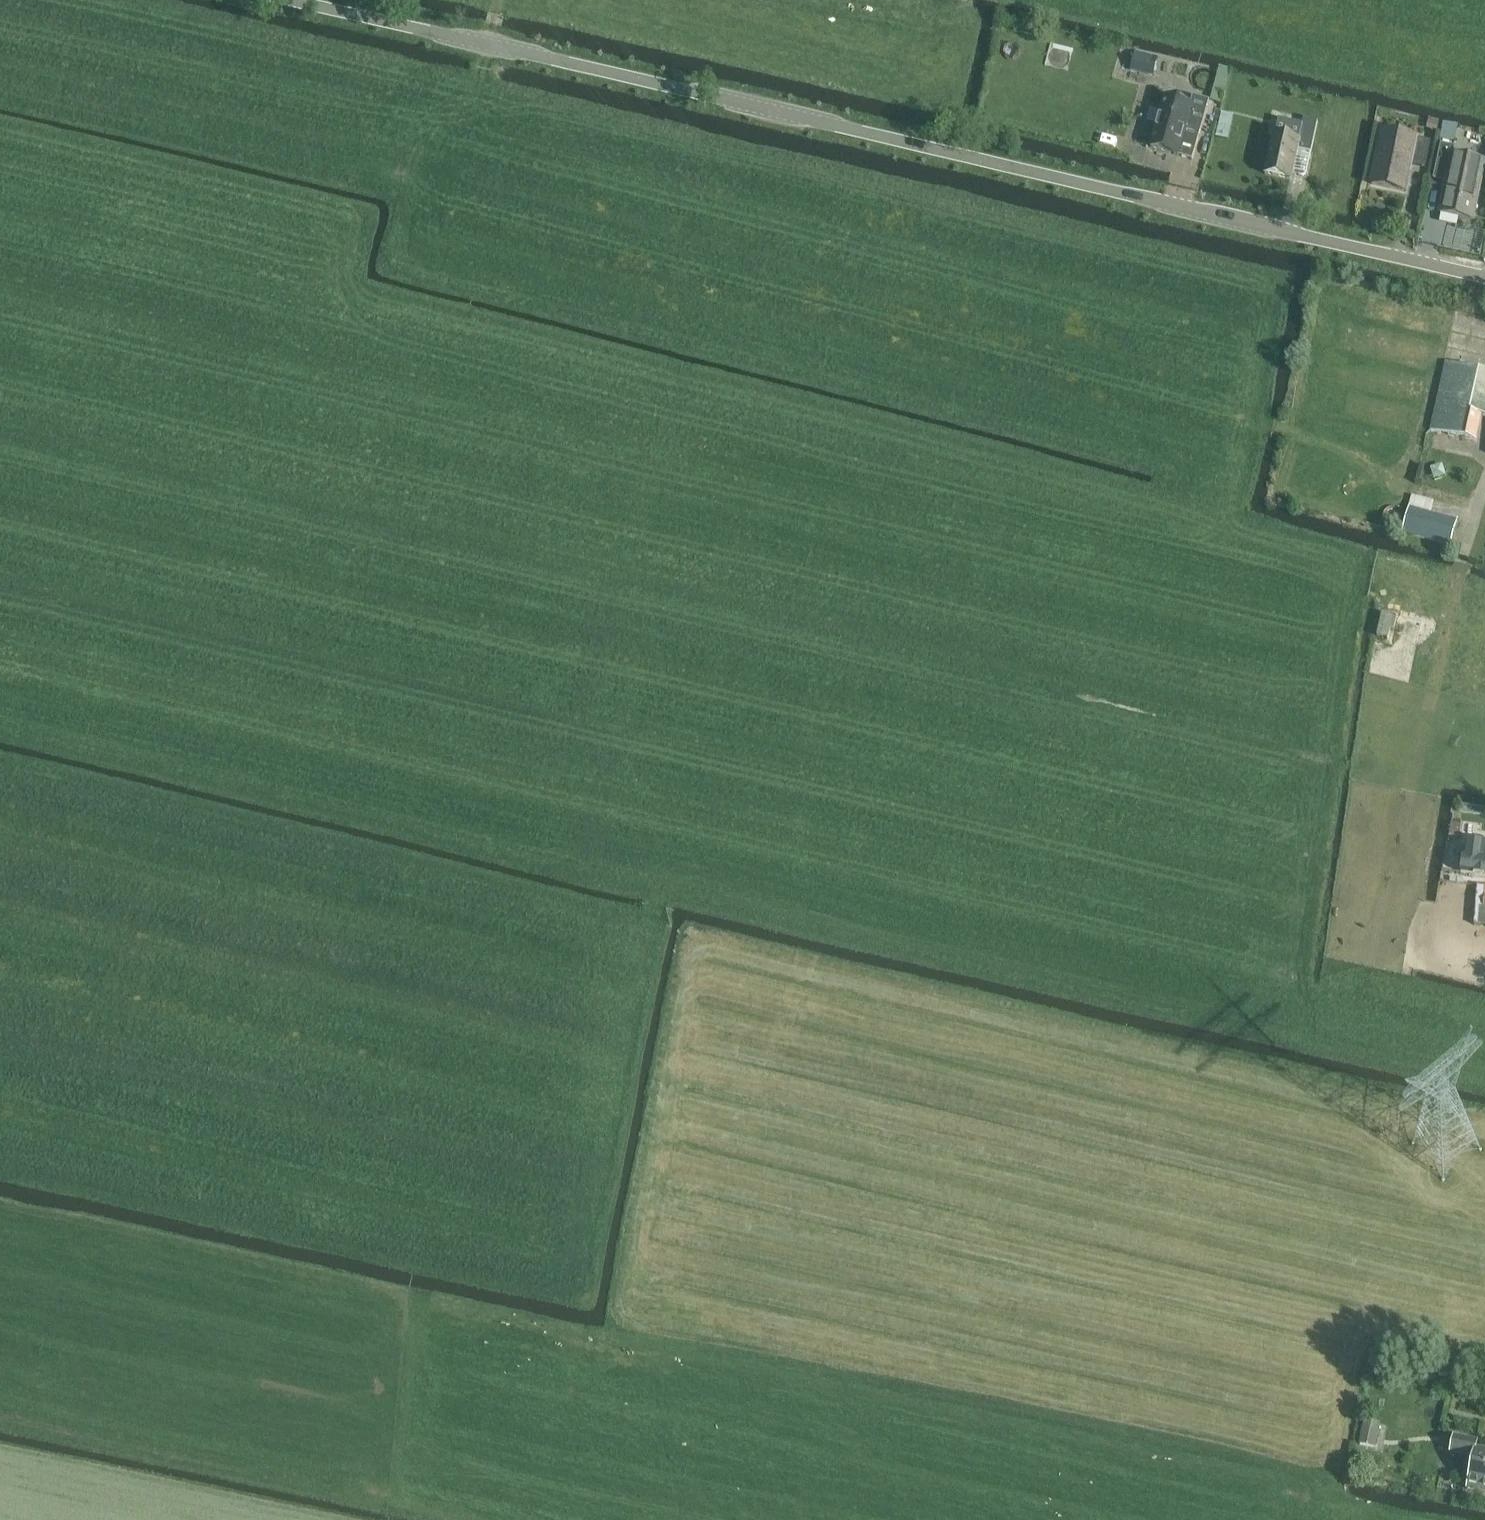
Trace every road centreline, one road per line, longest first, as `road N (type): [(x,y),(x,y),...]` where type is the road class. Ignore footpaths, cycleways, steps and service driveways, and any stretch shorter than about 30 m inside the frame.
road 1 (unclassified): [(1484,274),(295,0)]

